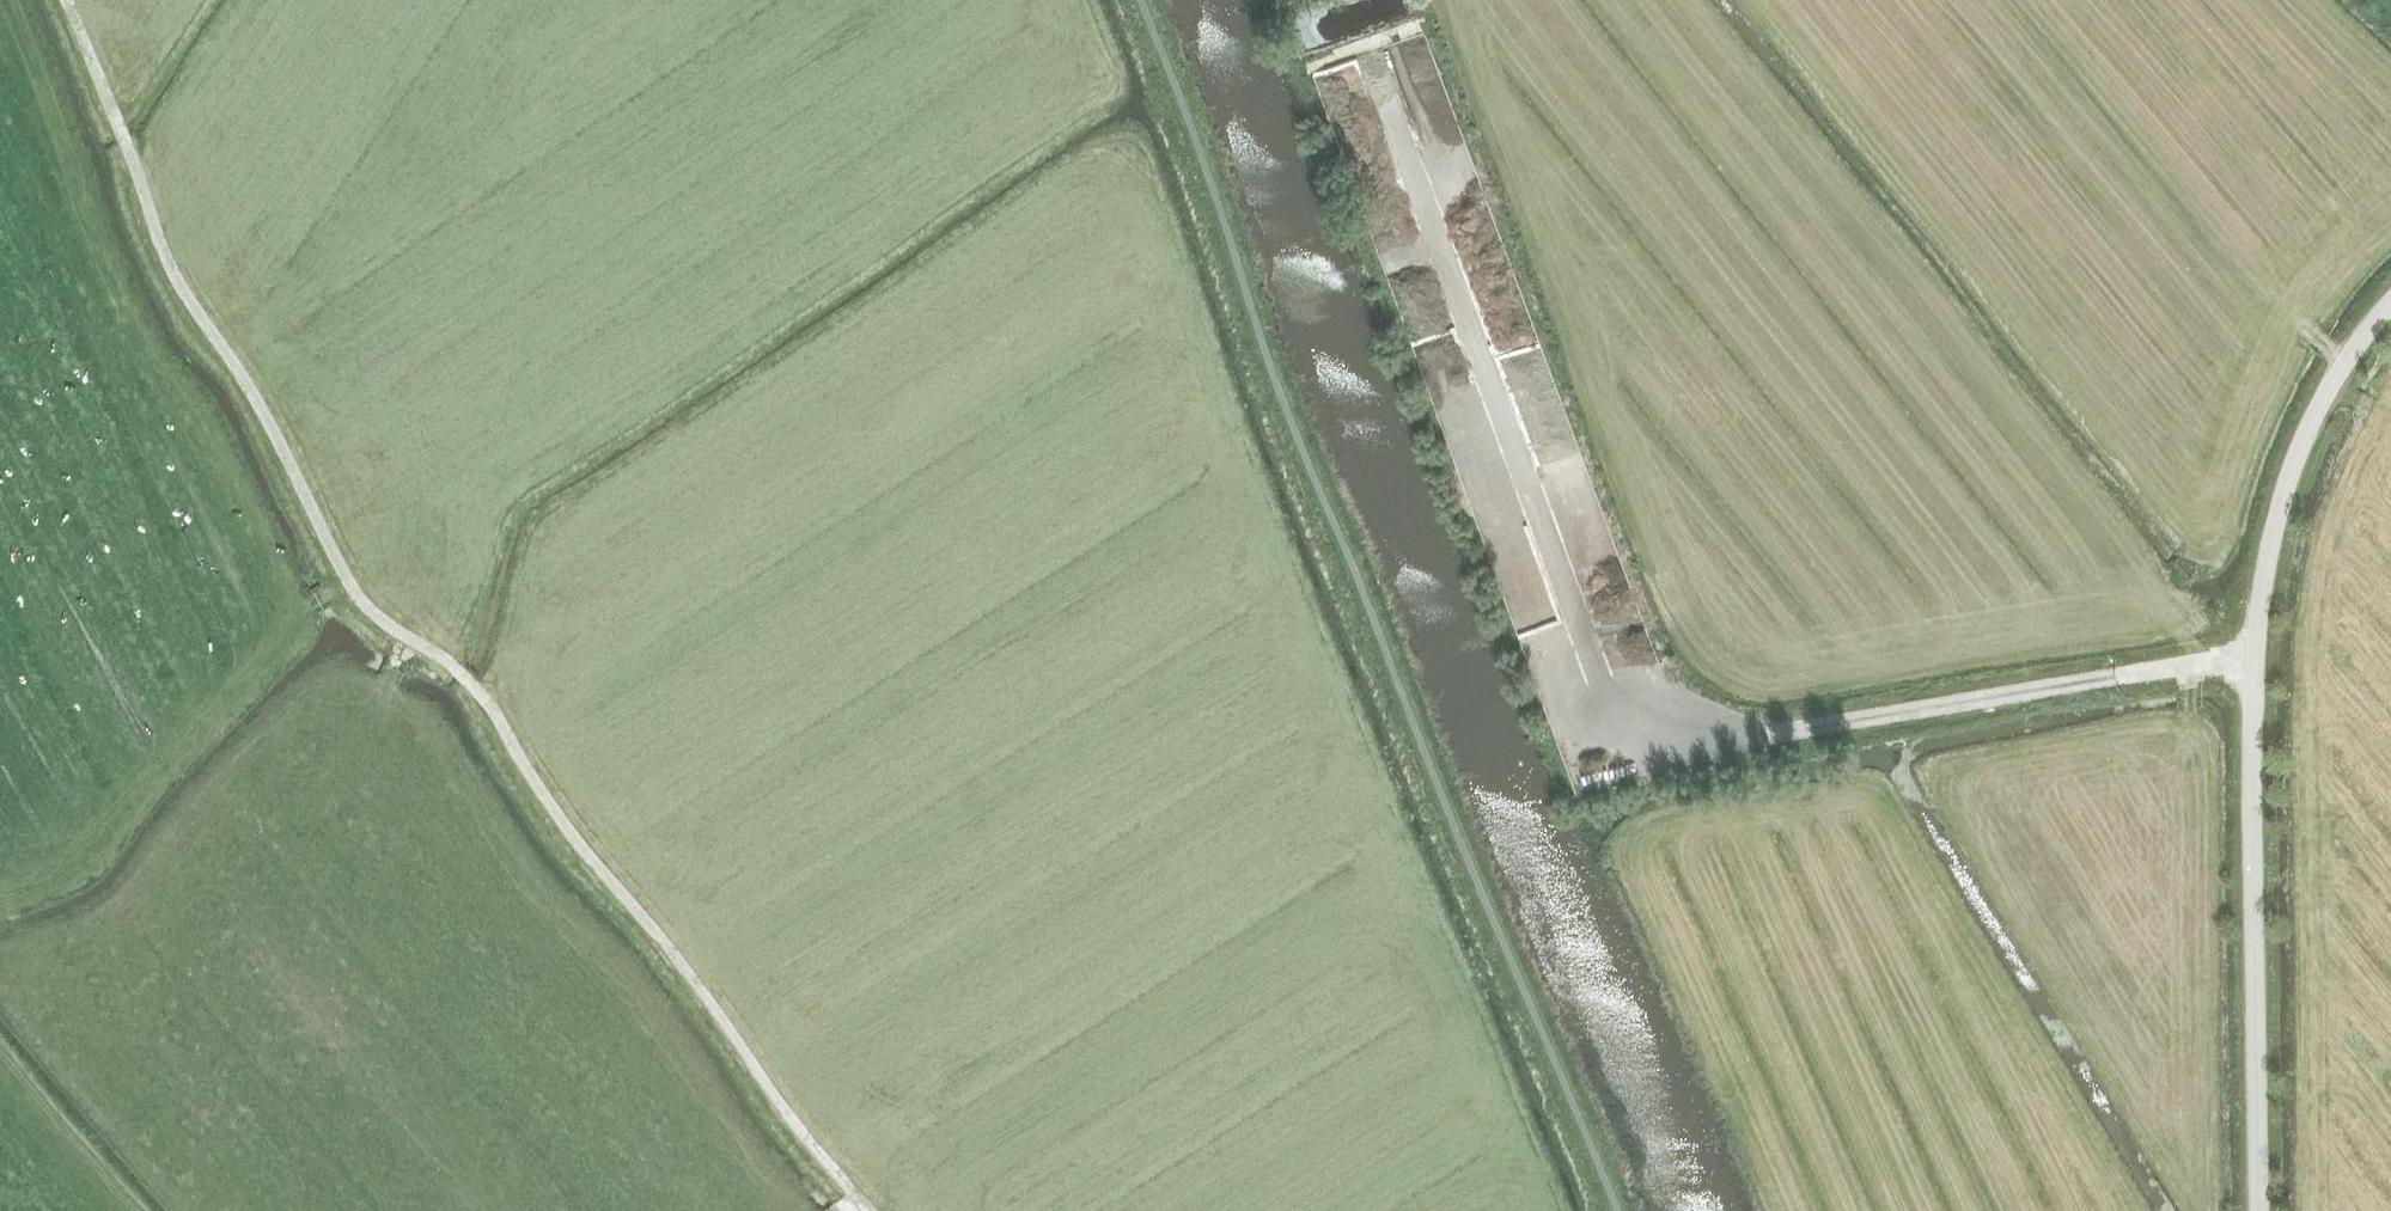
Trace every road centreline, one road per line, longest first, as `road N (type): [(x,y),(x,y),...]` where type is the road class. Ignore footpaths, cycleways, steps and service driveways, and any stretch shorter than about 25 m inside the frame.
road 1 (track): [(864,1210),(679,963),(563,824),(484,702),(367,604),(343,573),(254,398),(180,281),(70,0)]
road 2 (tertiary): [(2259,1210),(2258,619),(2295,458),(2348,357),(2390,303)]

